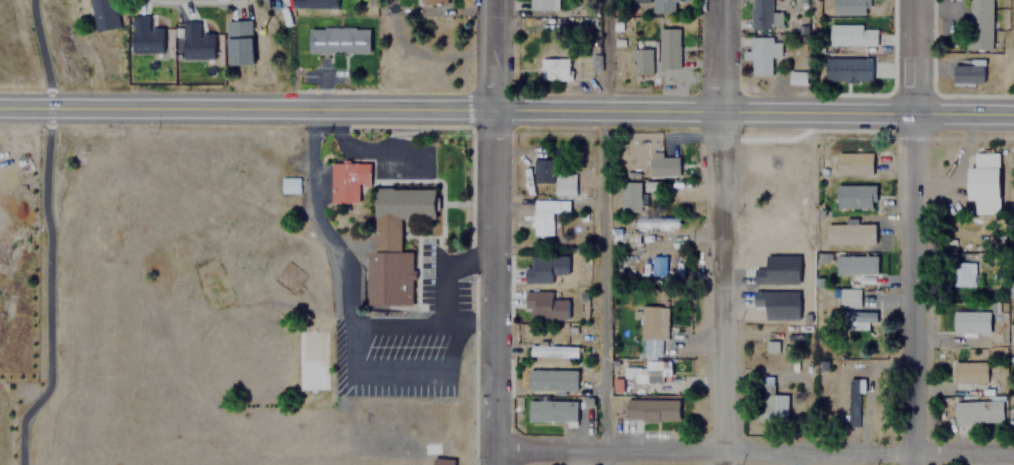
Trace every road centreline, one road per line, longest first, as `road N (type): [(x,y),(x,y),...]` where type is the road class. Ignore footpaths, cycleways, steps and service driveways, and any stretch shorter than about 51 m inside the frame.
road 1 (tertiary): [(1013,112),(0,109)]
road 2 (residential): [(1013,458),(489,455)]
road 3 (residential): [(729,464),(724,0)]
road 4 (residential): [(489,464),(488,0)]
road 5 (residential): [(914,464),(914,111)]

